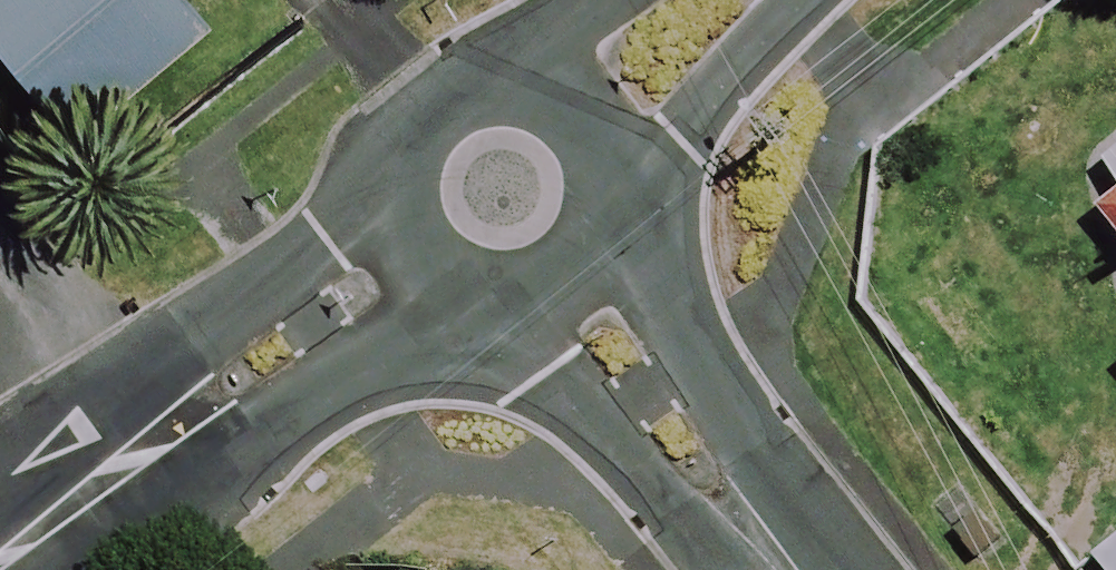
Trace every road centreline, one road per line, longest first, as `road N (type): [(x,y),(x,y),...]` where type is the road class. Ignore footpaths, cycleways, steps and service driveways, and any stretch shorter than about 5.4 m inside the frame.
road 1 (tertiary): [(412,255),(0,569)]
road 2 (residential): [(806,569),(573,275)]
road 3 (tertiary): [(412,255),(395,221),(390,183),(398,146),(419,114),(449,90),(485,78),(523,79),(559,93),(588,118)]
road 4 (tertiary): [(733,0),(588,118)]
road 5 (tertiary): [(573,275),(506,300),(438,280),(412,255)]
road 6 (tertiary): [(588,118),(614,182),(596,249),(573,275)]

